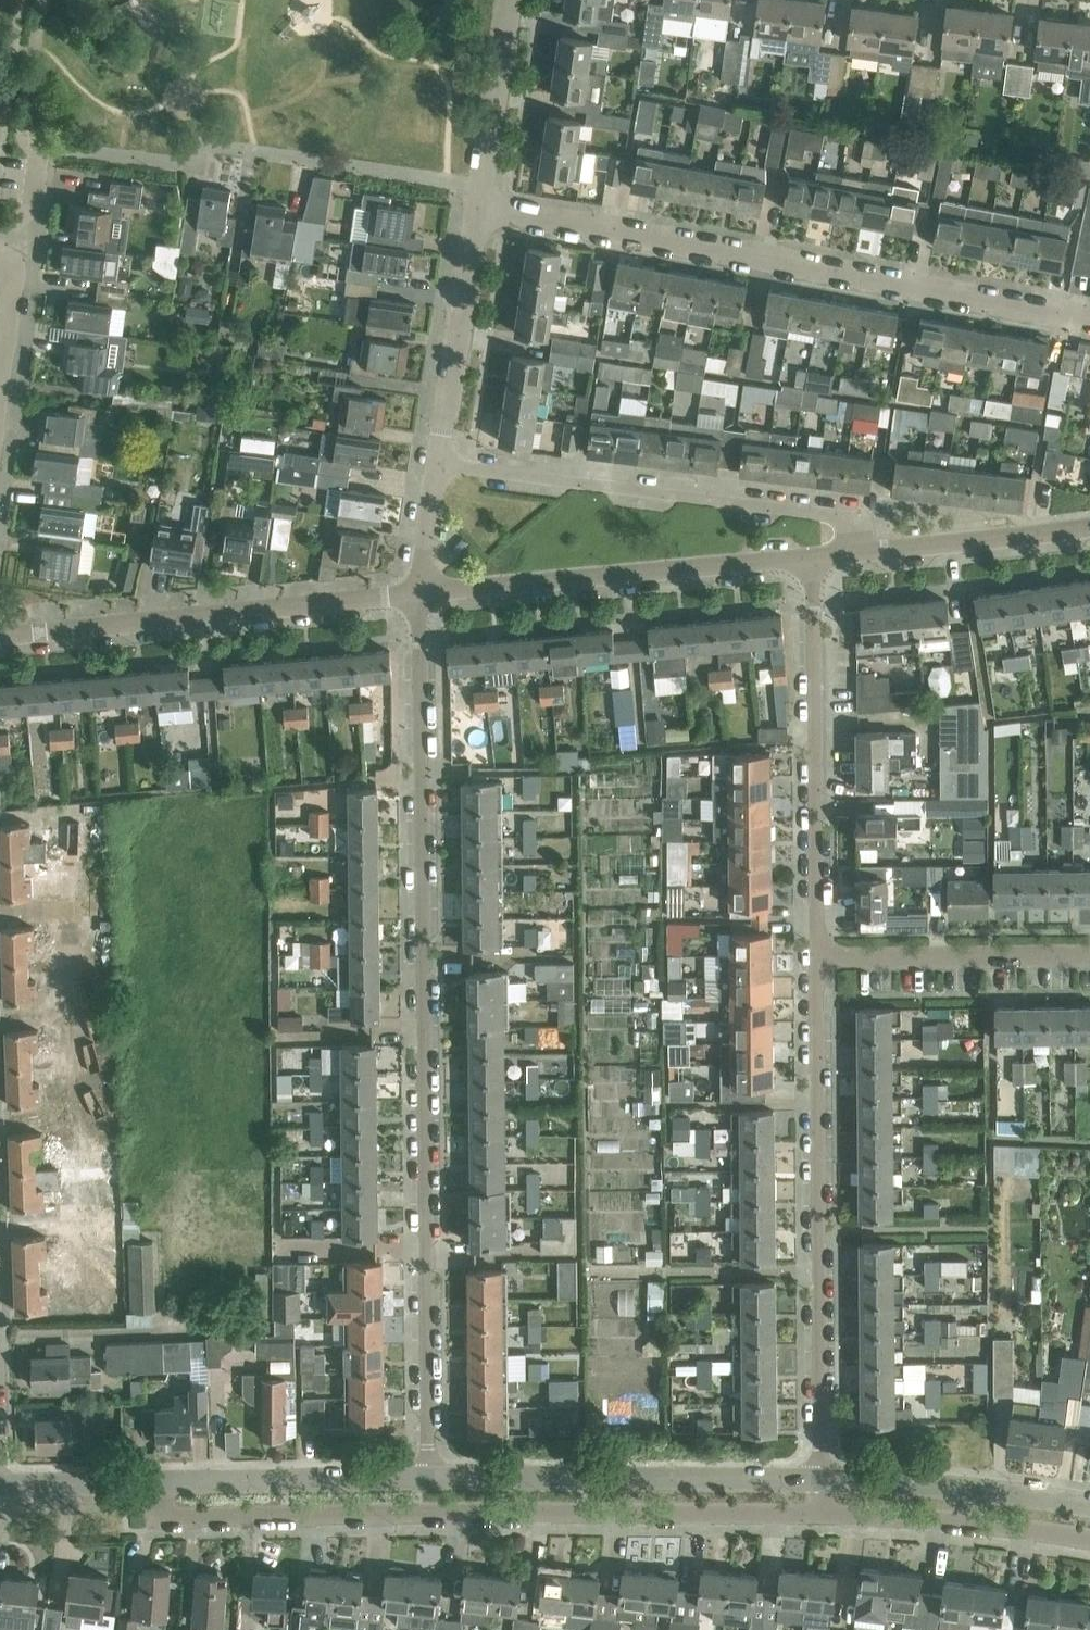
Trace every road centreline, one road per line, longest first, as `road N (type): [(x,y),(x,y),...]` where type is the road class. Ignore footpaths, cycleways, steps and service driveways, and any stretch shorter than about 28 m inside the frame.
road 1 (residential): [(418,593),(427,1477)]
road 2 (residential): [(150,1482),(162,1518),(822,1513)]
road 3 (residential): [(1089,320),(477,207)]
road 4 (residential): [(821,1479),(816,957)]
road 5 (residential): [(853,552),(851,532),(831,515),(438,465)]
road 6 (residential): [(0,635),(418,593)]
road 7 (residential): [(816,957),(810,556)]
road 8 (residential): [(821,1479),(427,1477)]
road 9 (residential): [(418,593),(810,556)]
road 10 (residential): [(427,1477),(150,1482)]
road 11 (residential): [(1089,955),(816,957)]
road 12 (residential): [(1089,1503),(821,1479)]
road 13 (residential): [(822,1513),(1089,1540)]
road 14 (residential): [(438,465),(477,207)]
road 15 (residential): [(853,552),(1089,527)]
road 16 (residential): [(477,207),(508,0)]
road 17 (residential): [(150,1482),(0,1485)]
road 18 (residential): [(3,254),(28,220),(39,148),(24,133)]
road 19 (residential): [(418,593),(438,465)]

